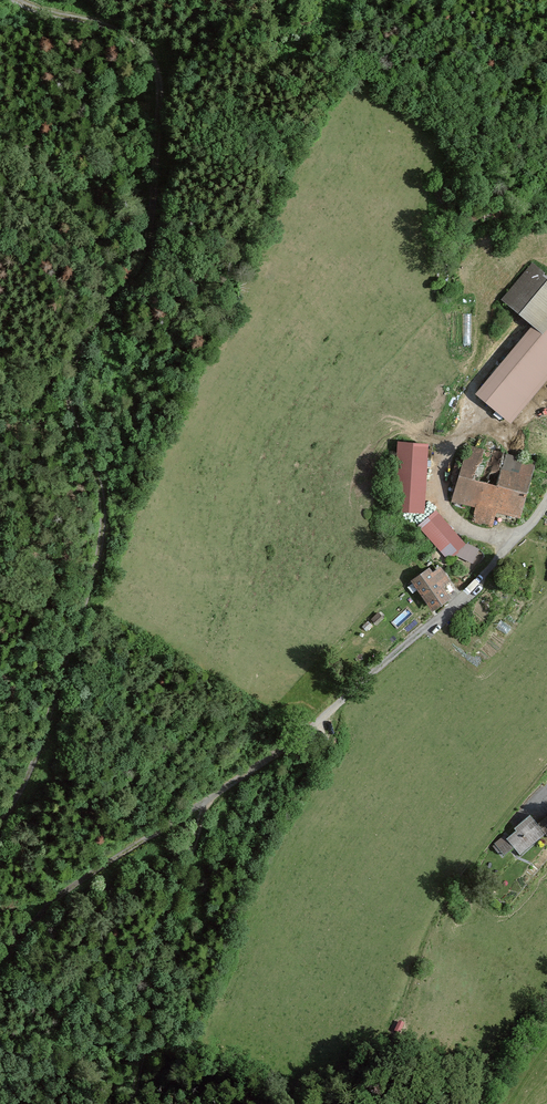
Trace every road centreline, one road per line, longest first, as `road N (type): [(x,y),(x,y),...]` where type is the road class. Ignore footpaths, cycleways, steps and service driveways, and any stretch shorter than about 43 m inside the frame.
road 1 (track): [(0,824),(39,747),(96,563),(104,511),(69,407),(69,383),(81,345),(140,259),(150,223),(159,91),(154,56),(128,33),(17,0)]
road 2 (track): [(546,500),(538,519),(388,662),(317,722),(44,909),(0,962)]
road 3 (track): [(206,801),(166,914),(143,1057),(116,1103)]
road 4 (track): [(546,411),(475,425),(446,450),(437,483),(447,512),(470,531),(514,537)]

